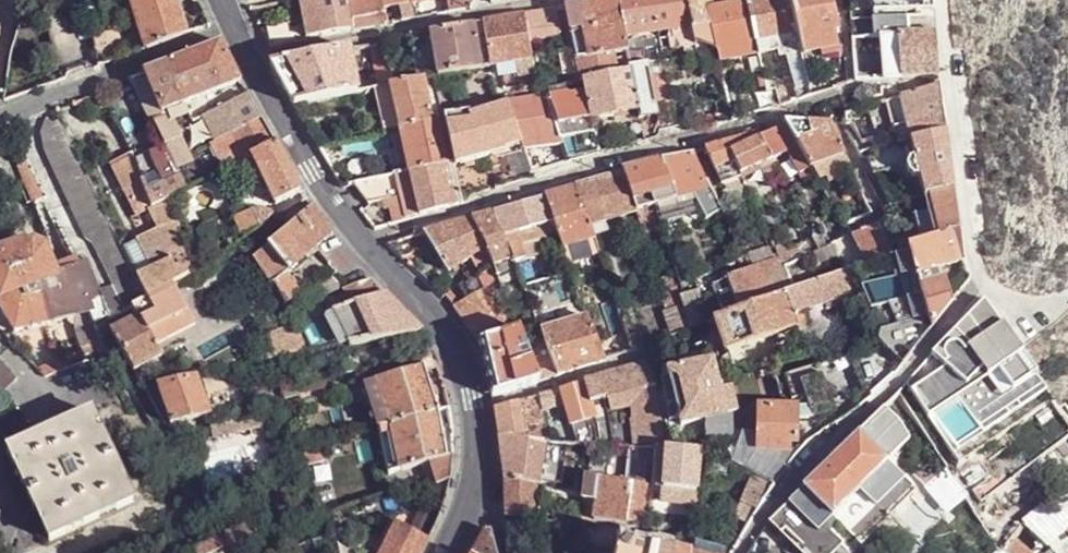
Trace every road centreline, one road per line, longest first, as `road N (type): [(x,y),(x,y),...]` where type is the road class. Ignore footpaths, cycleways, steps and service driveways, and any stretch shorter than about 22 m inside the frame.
road 1 (residential): [(362,243),(779,112)]
road 2 (residential): [(742,552),(824,449),(893,388),(986,280)]
road 3 (residential): [(247,62),(551,0)]
road 4 (residential): [(0,127),(20,112),(230,27)]
road 5 (unclassified): [(706,332),(474,409)]
road 6 (residential): [(986,280),(972,255),(951,66)]
road 7 (tertiary): [(247,62),(362,243)]
road 8 (tertiary): [(362,243),(457,348),(474,409)]

